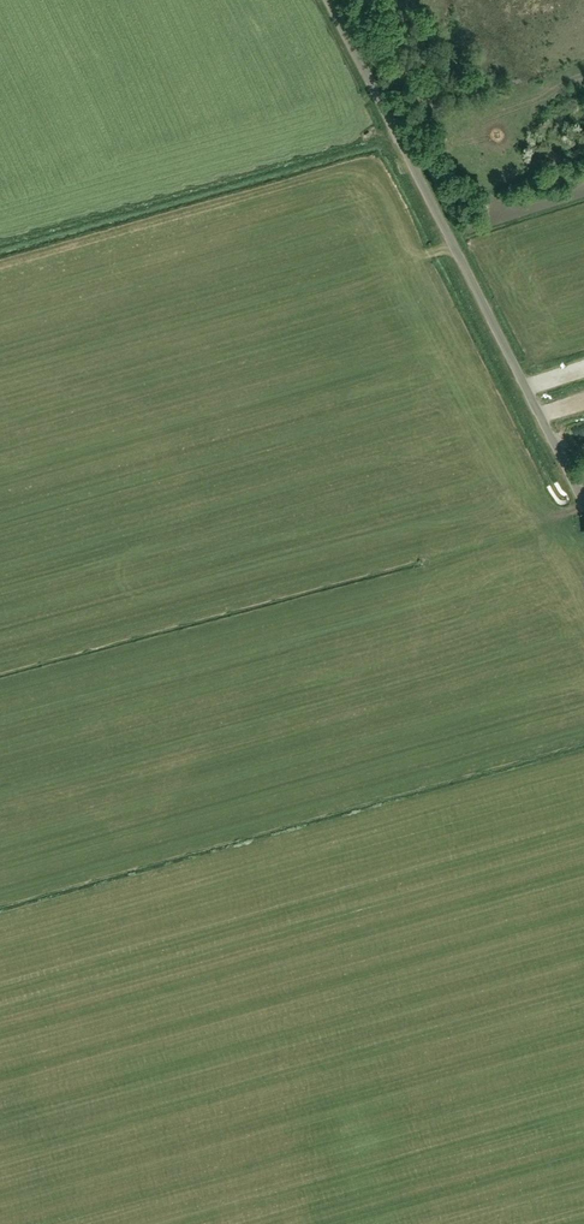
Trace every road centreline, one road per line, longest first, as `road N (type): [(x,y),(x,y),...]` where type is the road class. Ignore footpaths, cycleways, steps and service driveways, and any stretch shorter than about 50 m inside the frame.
road 1 (unclassified): [(583,499),(329,0)]

